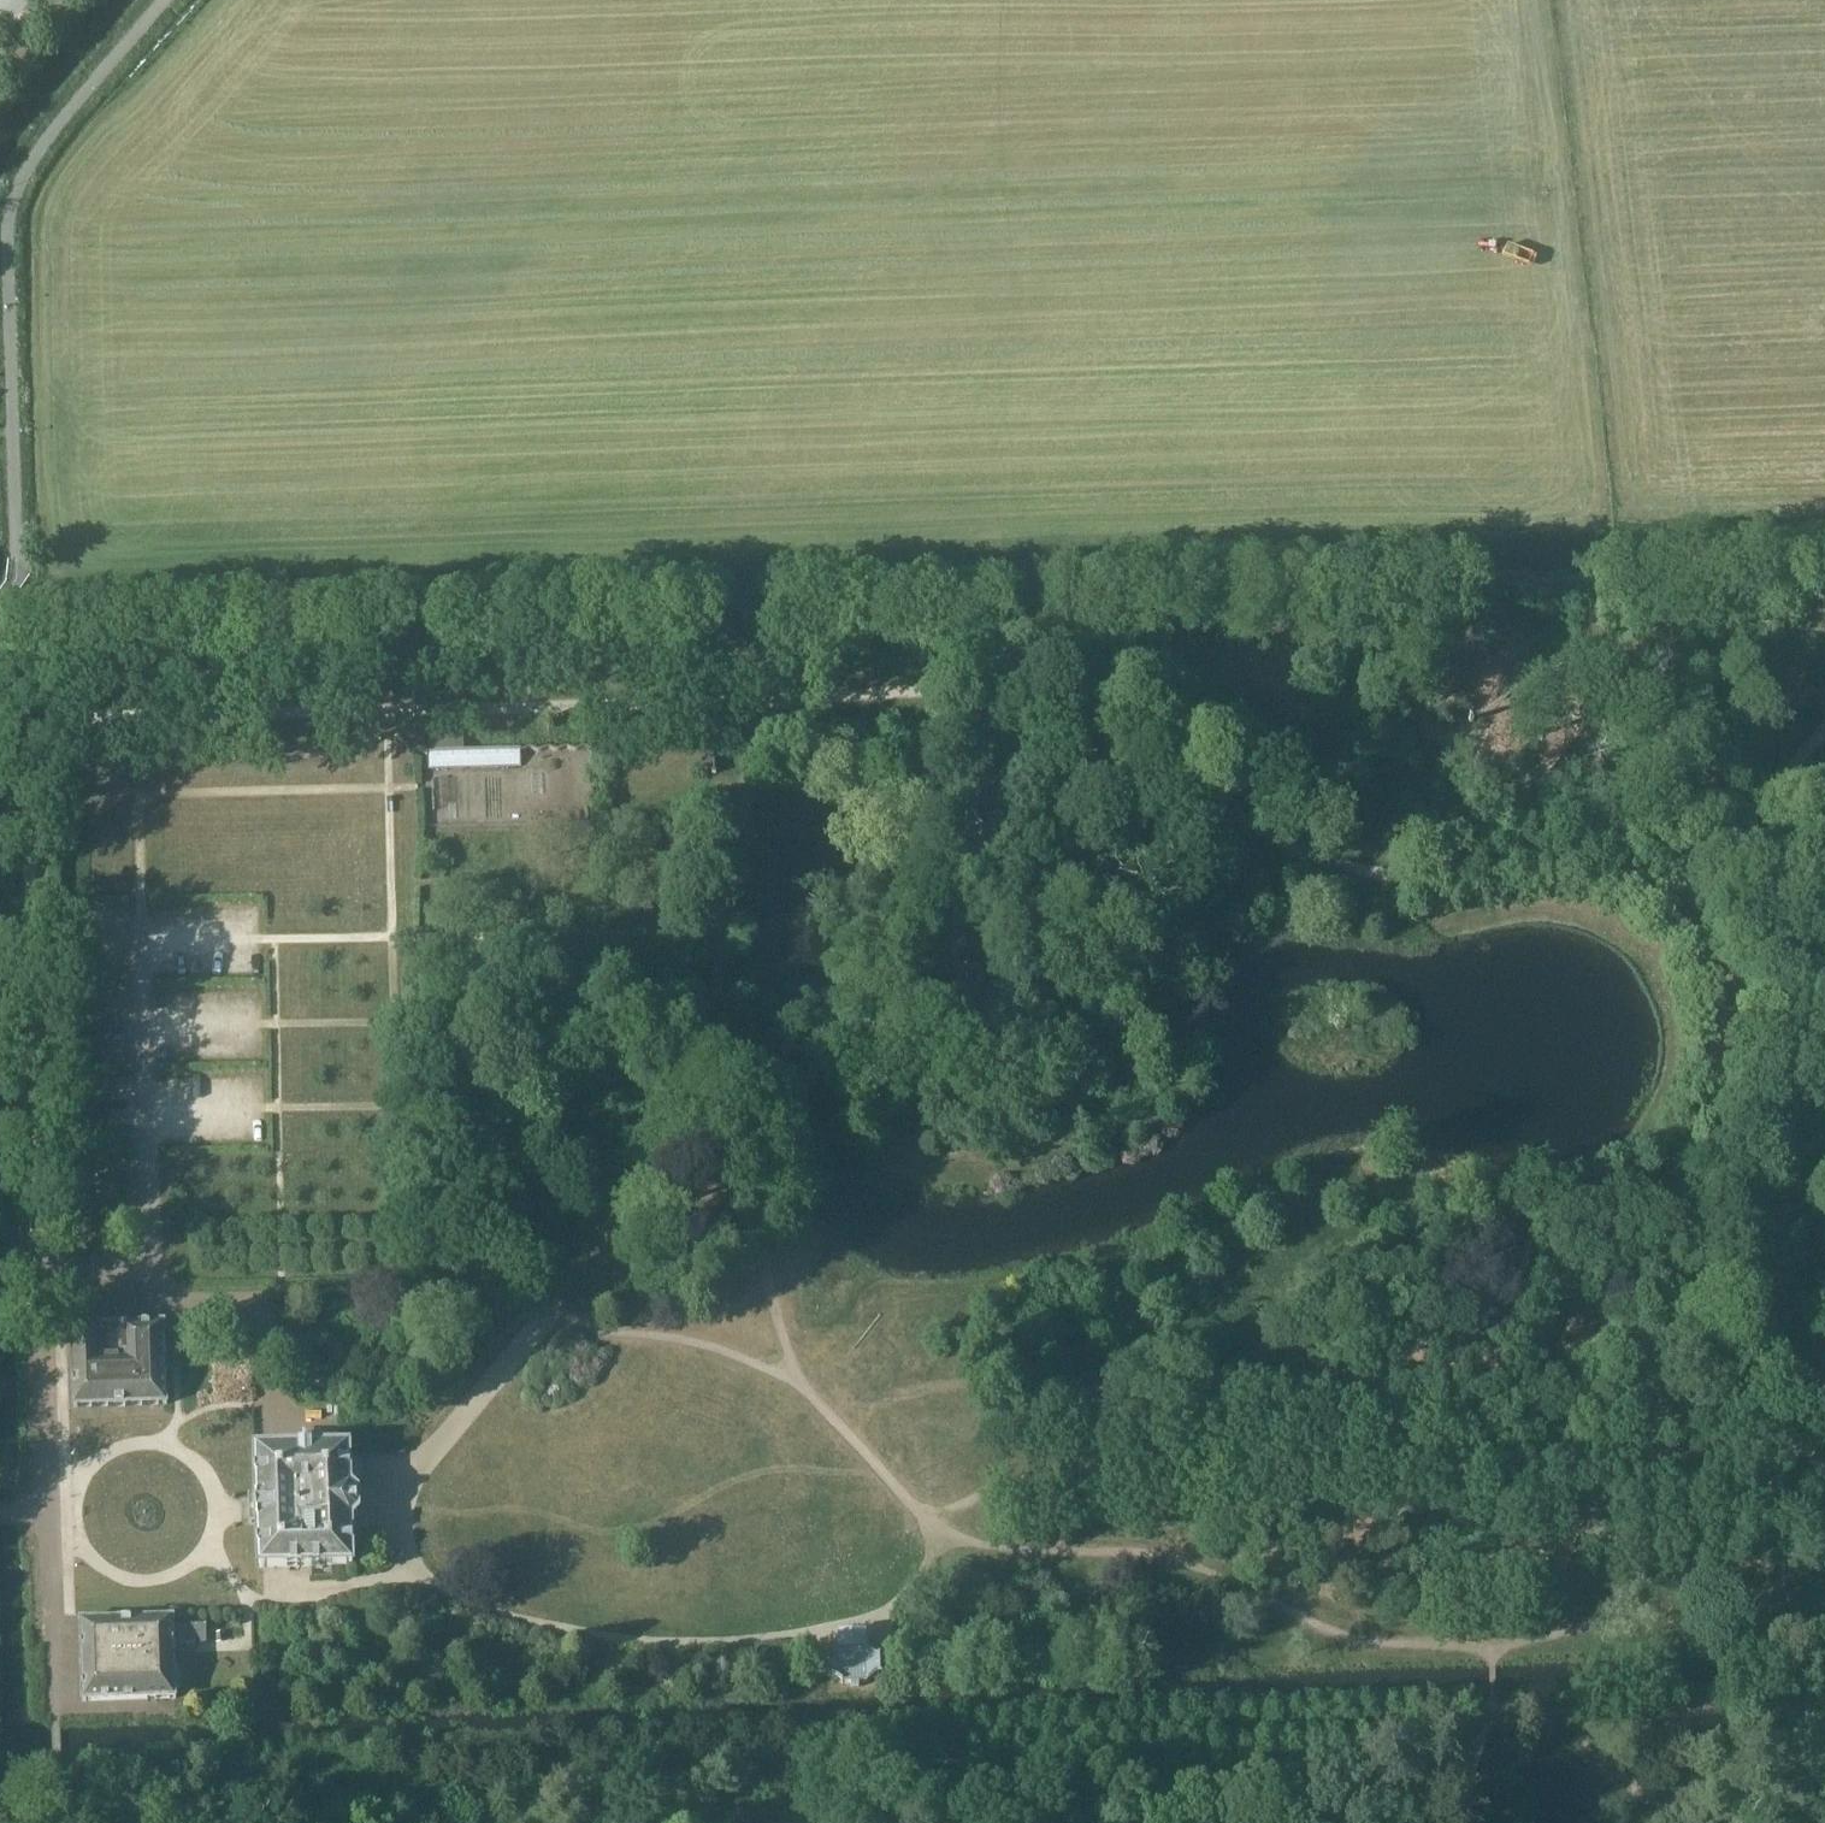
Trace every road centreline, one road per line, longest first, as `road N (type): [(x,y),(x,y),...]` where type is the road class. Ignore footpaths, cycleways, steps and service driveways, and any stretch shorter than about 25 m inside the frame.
road 1 (track): [(1529,0),(1583,488)]
road 2 (track): [(146,1110),(142,945)]

